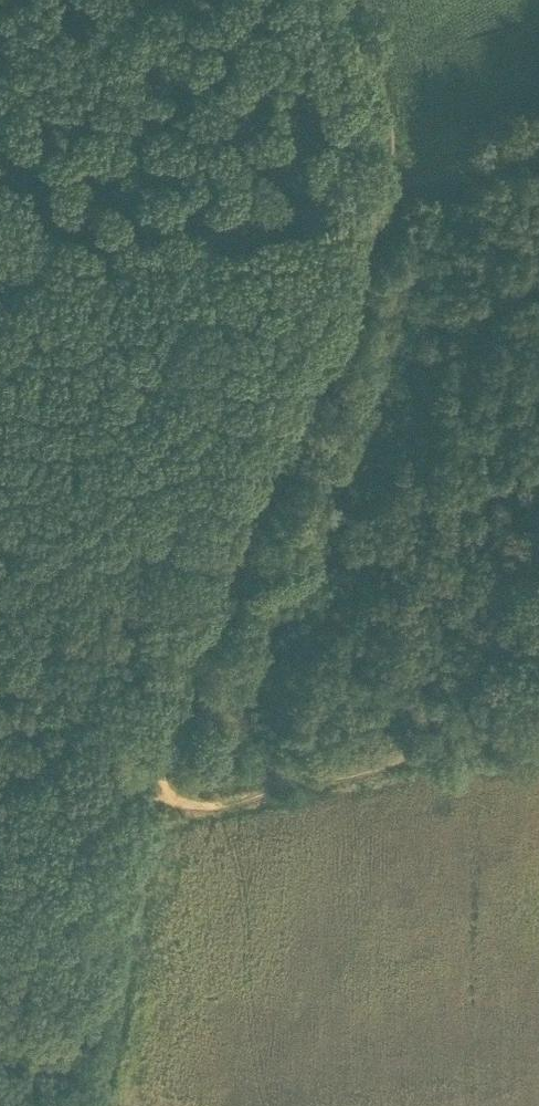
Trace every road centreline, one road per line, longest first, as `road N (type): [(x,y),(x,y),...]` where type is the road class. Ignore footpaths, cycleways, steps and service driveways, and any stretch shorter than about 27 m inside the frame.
road 1 (track): [(143,788),(390,176)]
road 2 (track): [(143,788),(181,807),(256,801),(385,767),(465,730),(538,734)]
road 3 (track): [(0,274),(390,176)]
road 4 (track): [(390,176),(538,139)]

